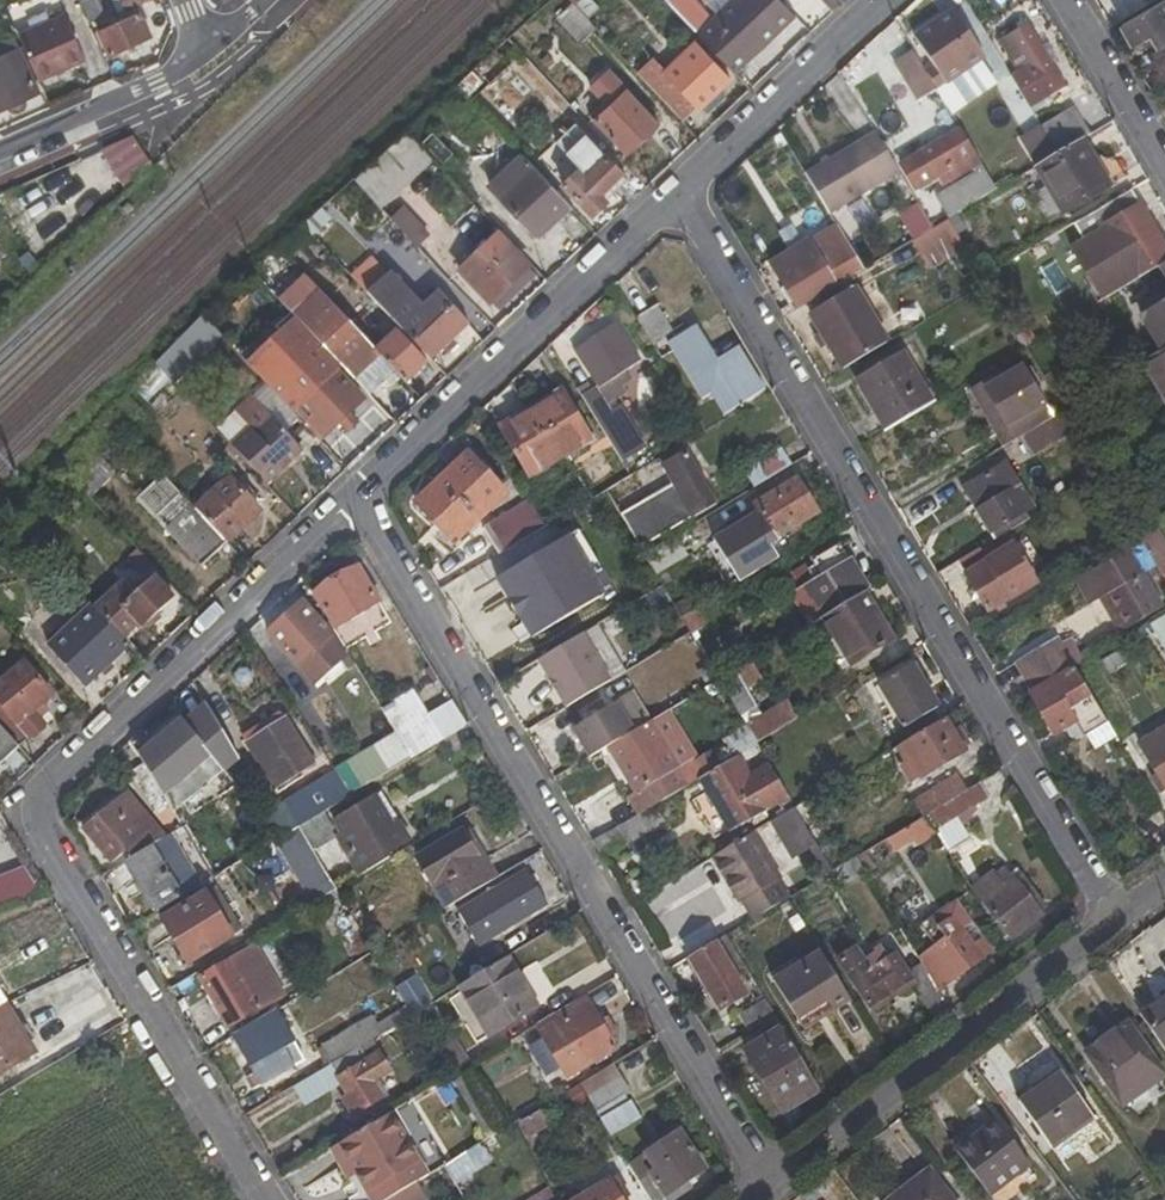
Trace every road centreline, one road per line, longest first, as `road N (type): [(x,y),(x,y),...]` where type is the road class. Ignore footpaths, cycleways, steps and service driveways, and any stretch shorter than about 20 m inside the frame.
road 1 (residential): [(264,1199),(26,810),(357,502)]
road 2 (residential): [(682,197),(1117,917)]
road 3 (residential): [(357,502),(770,1180)]
road 4 (residential): [(357,502),(682,197)]
road 5 (residential): [(1117,917),(770,1180)]
road 6 (residential): [(682,197),(887,0)]
road 7 (residential): [(208,63),(0,160)]
road 8 (residential): [(1064,0),(1164,166)]

